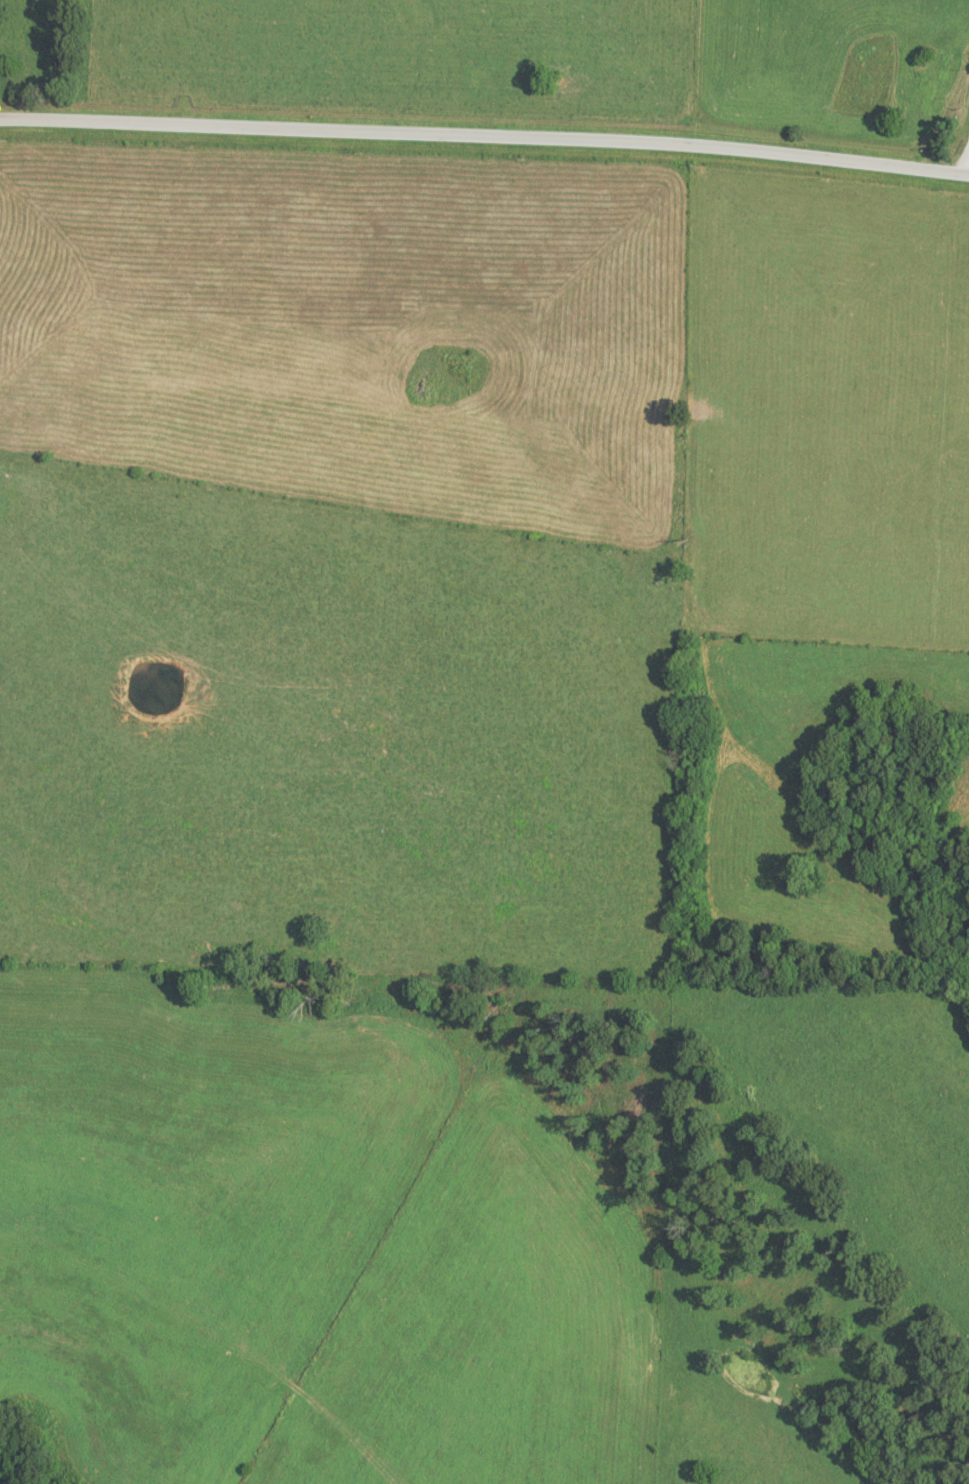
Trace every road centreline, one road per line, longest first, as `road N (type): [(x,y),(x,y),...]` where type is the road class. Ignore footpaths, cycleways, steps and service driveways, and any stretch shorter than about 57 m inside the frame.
road 1 (tertiary): [(0,123),(705,150),(968,181)]

